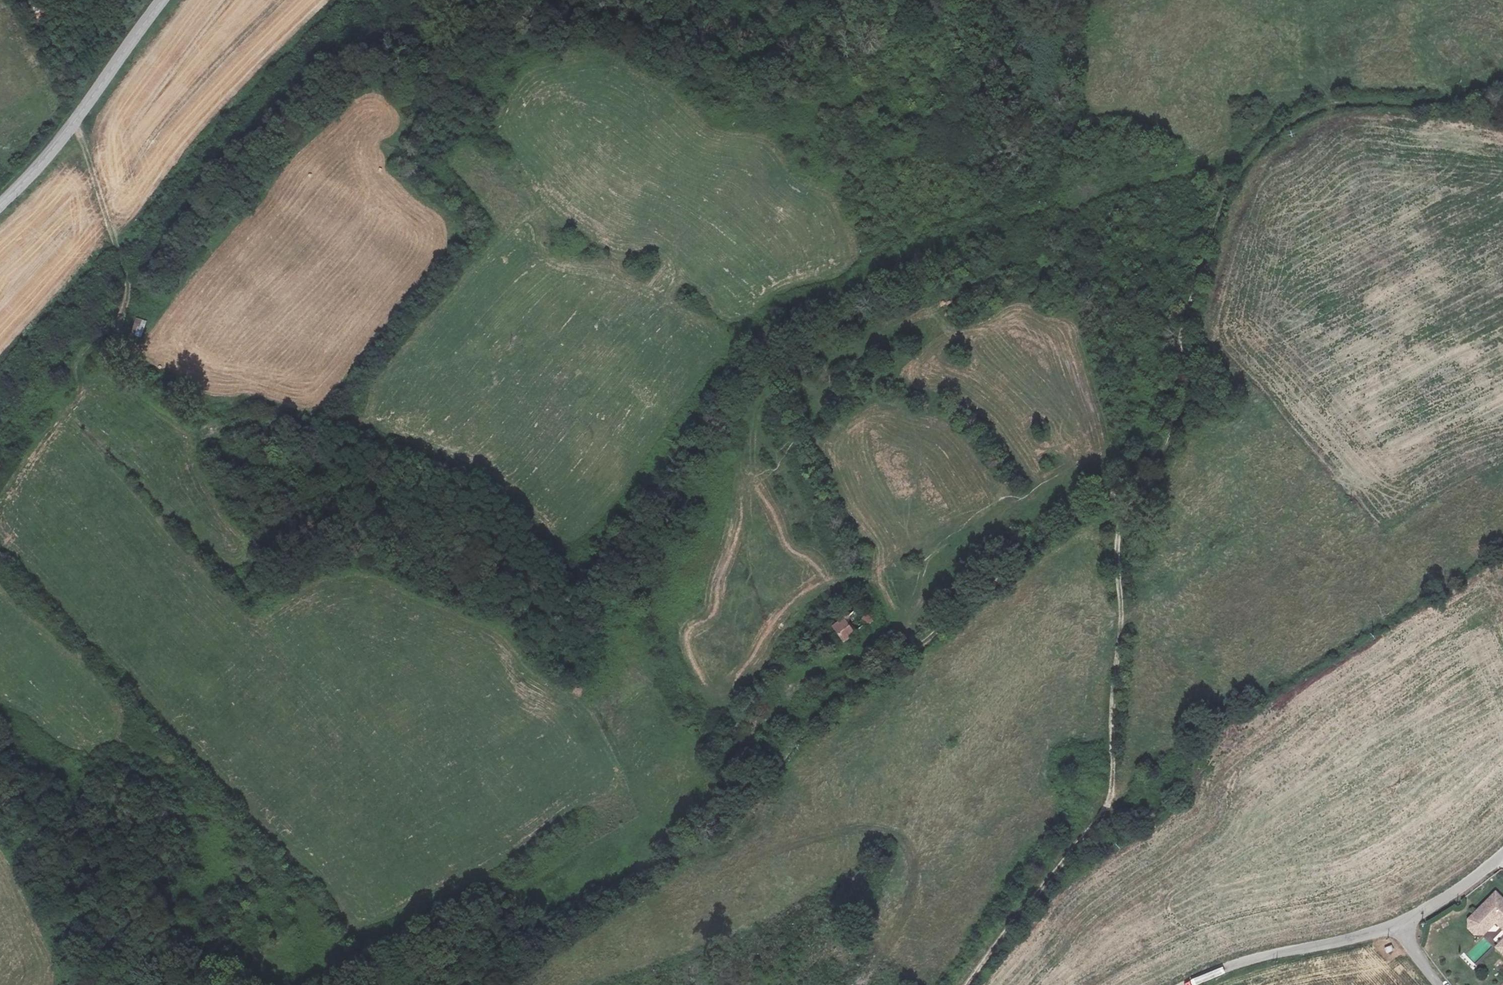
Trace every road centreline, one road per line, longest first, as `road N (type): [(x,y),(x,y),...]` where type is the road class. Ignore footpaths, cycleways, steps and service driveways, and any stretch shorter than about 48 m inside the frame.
road 1 (track): [(975,984),(1108,792),(1126,515),(1181,419),(1182,337),(1228,185),(1278,130),(1315,108),(1381,100),(1502,108)]
road 2 (tertiary): [(0,204),(40,167),(161,0)]
road 3 (unclassified): [(1404,928),(1282,953),(1197,984)]
road 4 (unclassified): [(1502,855),(1404,928)]

